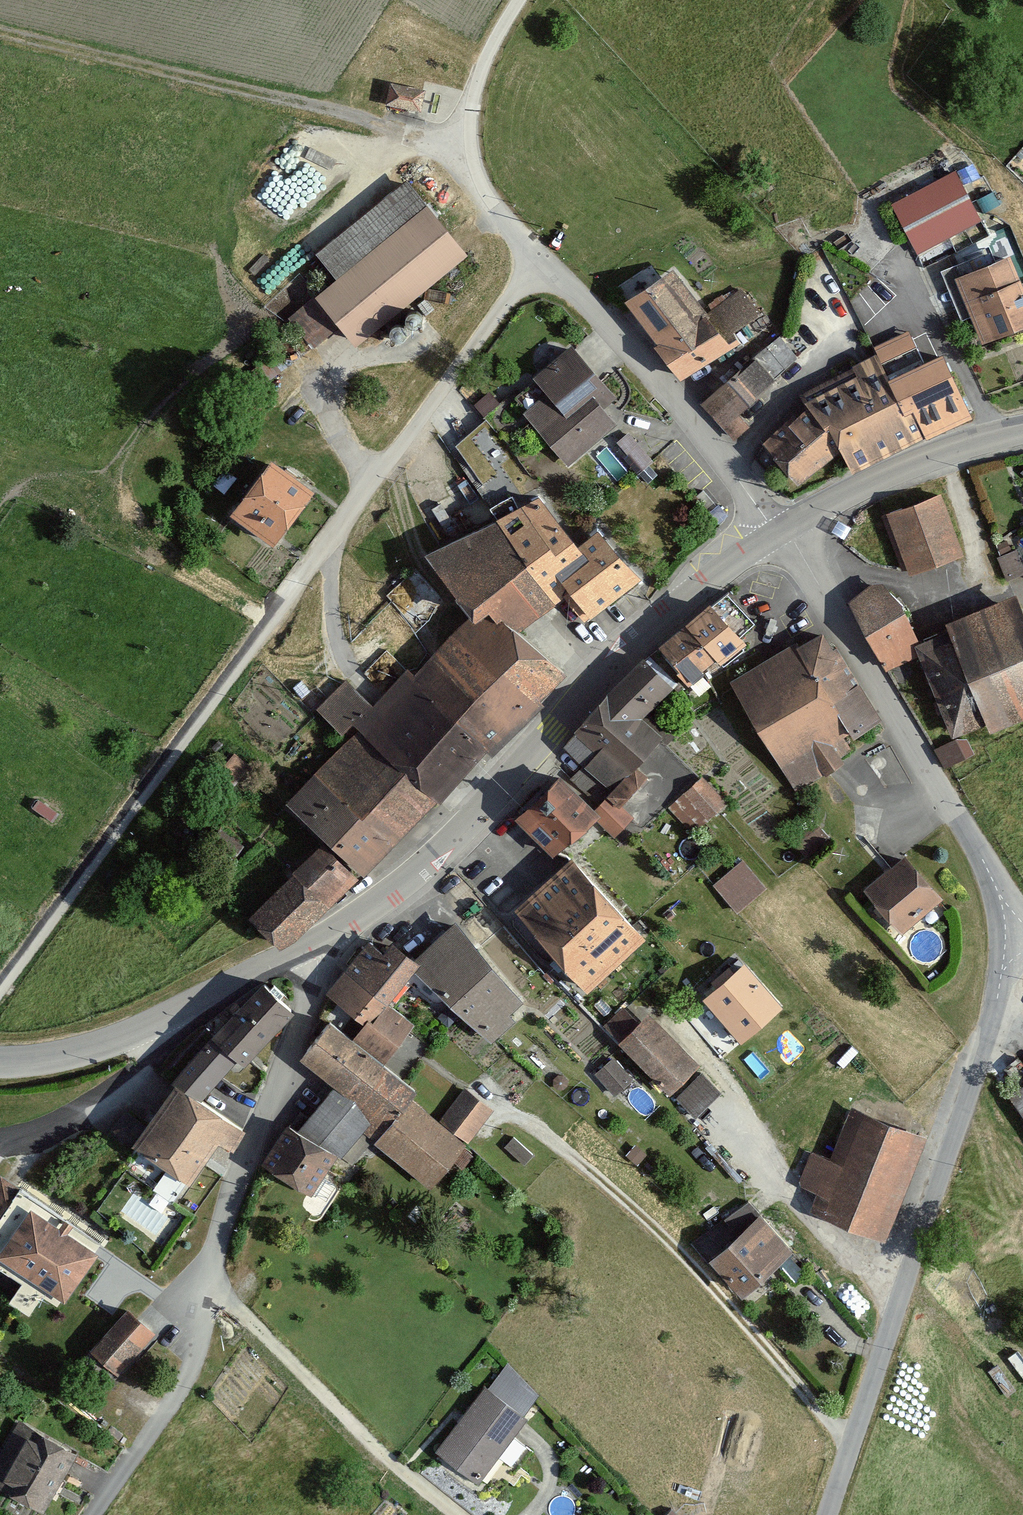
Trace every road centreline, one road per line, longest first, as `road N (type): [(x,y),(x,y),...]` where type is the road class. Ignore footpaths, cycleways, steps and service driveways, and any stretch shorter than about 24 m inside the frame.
road 1 (residential): [(781,528),(534,260),(0,983)]
road 2 (unclassified): [(827,1514),(999,969),(997,896)]
road 3 (secondary): [(310,944),(383,903),(674,607),(781,528)]
road 4 (track): [(469,133),(382,124),(0,31)]
road 5 (unclassified): [(997,896),(781,528)]
road 6 (unclassified): [(310,944),(320,971),(223,1230),(211,1291)]
road 7 (secondary): [(0,1063),(80,1050),(310,944)]
road 8 (residential): [(211,1291),(252,1320),(389,1459),(458,1514)]
road 9 (track): [(534,260),(486,200),(469,133),(474,84),(517,0)]
road 10 (secondary): [(781,528),(929,461),(1022,435)]
road 11 (unclassified): [(211,1291),(200,1345),(164,1415),(95,1514)]

